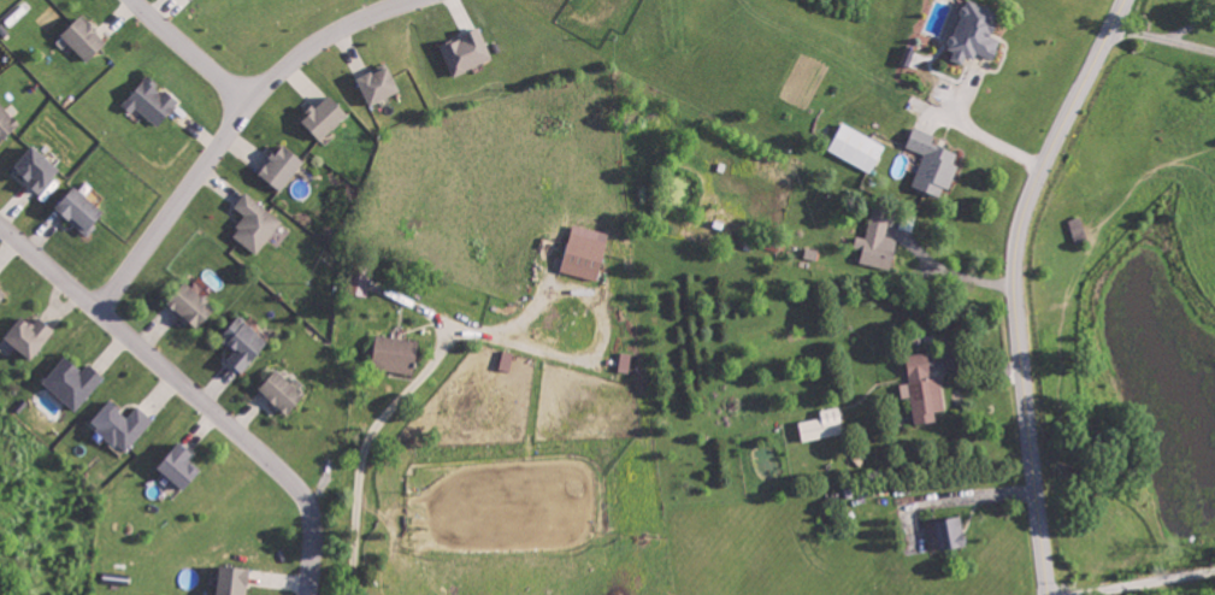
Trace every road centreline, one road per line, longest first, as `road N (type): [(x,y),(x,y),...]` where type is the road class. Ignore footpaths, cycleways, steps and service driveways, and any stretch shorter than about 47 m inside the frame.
road 1 (tertiary): [(1048,594),(1016,249),(1038,177),(1124,0)]
road 2 (residential): [(307,594),(315,530),(306,494),(0,227)]
road 3 (residential): [(98,310),(244,100),(330,31),(405,0)]
road 4 (residential): [(139,0),(244,100)]
road 5 (residential): [(1075,594),(1214,569)]

